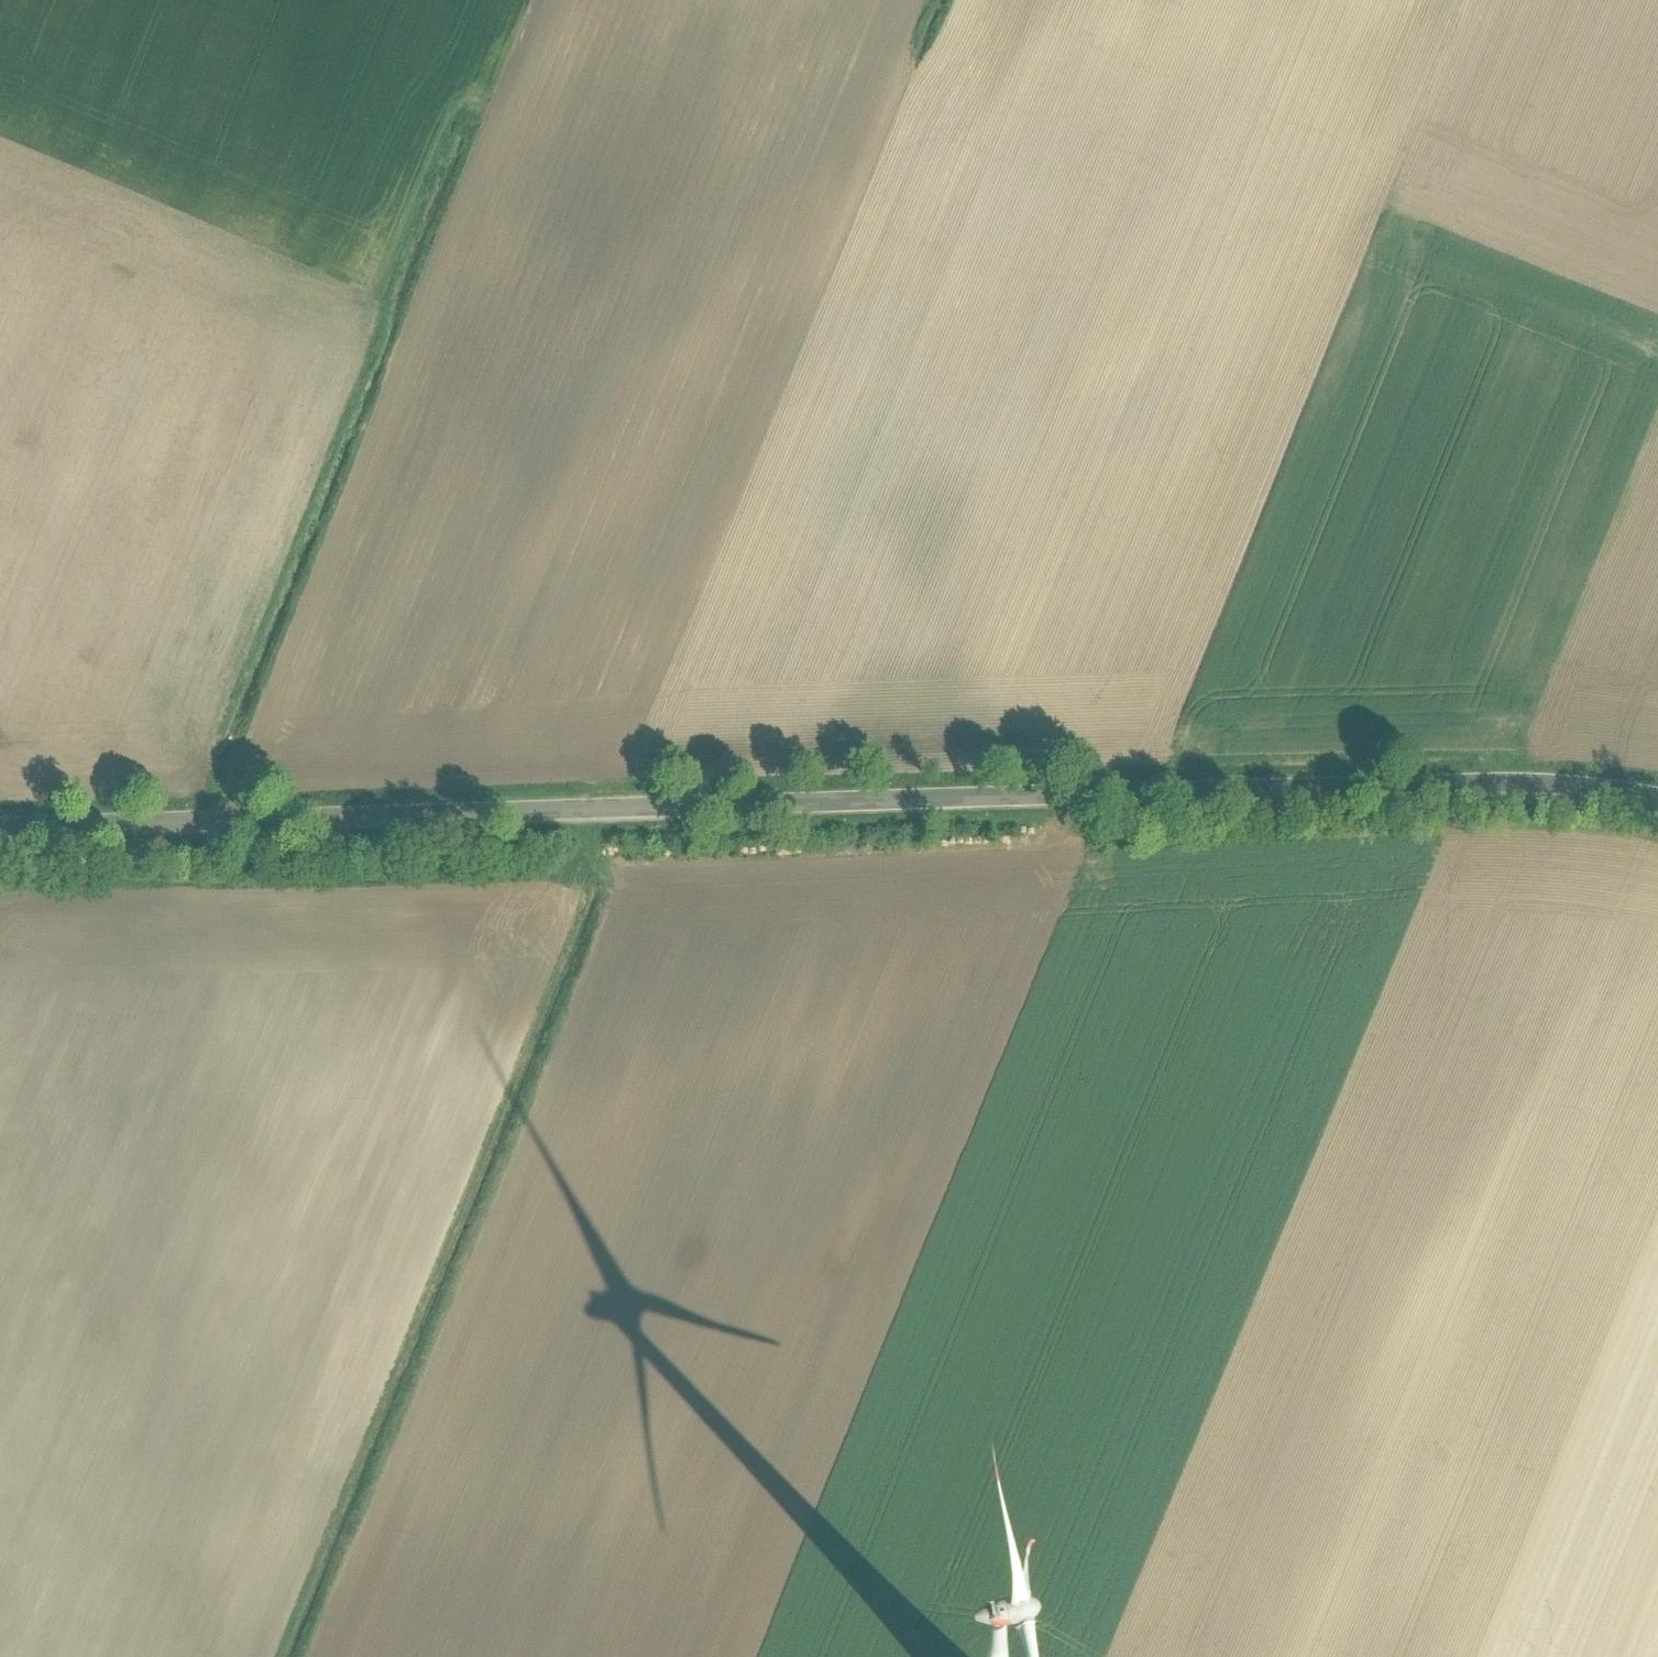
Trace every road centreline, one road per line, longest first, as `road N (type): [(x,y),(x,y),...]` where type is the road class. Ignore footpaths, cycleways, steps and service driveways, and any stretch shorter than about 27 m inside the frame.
road 1 (tertiary): [(1657,807),(1598,792),(0,840)]

